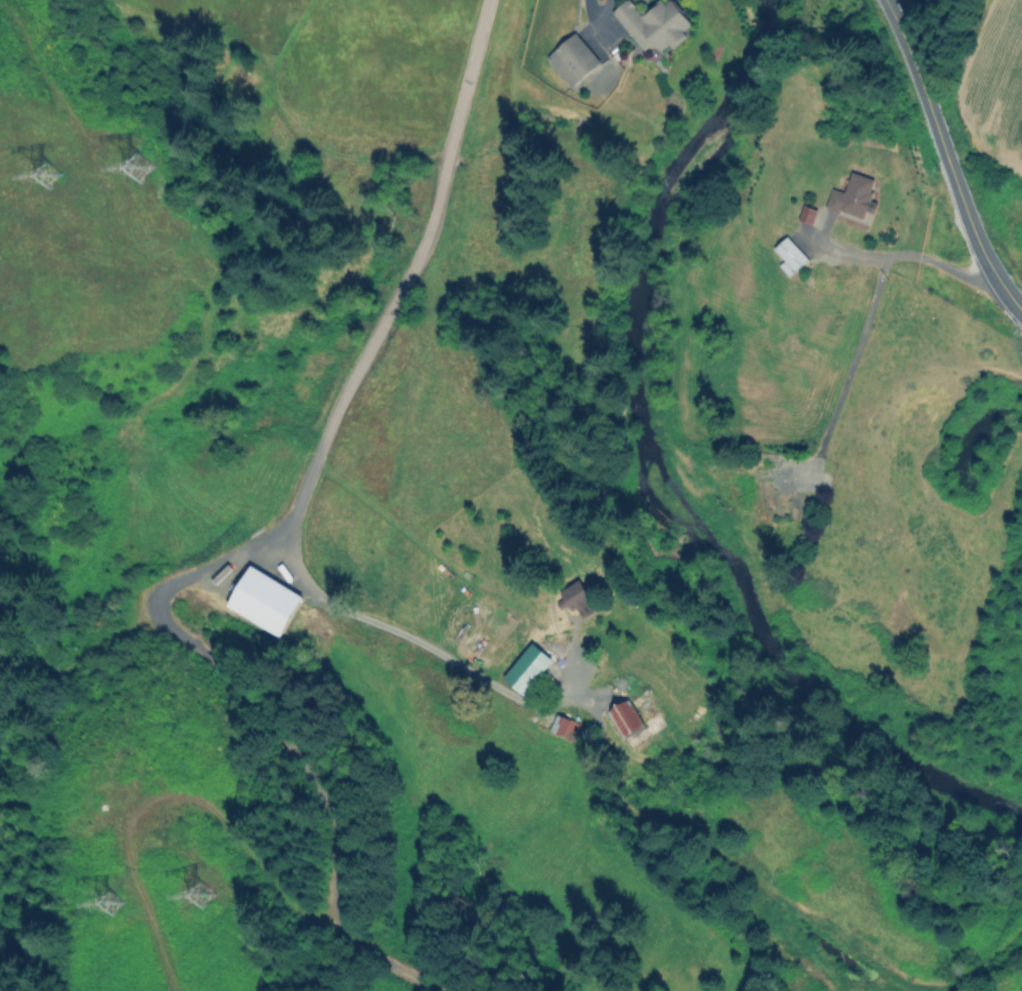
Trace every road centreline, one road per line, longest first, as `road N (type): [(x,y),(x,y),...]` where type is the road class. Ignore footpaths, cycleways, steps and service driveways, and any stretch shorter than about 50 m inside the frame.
road 1 (residential): [(441,990),(350,938),(328,916),(332,835),(322,812),(290,756),(206,656),(151,625),(149,606),(164,584),(226,558),(260,555),(329,601),(521,700),(579,696),(593,710),(618,796),(922,987),(953,987),(1021,933)]
road 2 (tertiary): [(1021,310),(978,242),(887,0)]
road 3 (residential): [(992,269),(975,275),(889,258),(820,452)]

